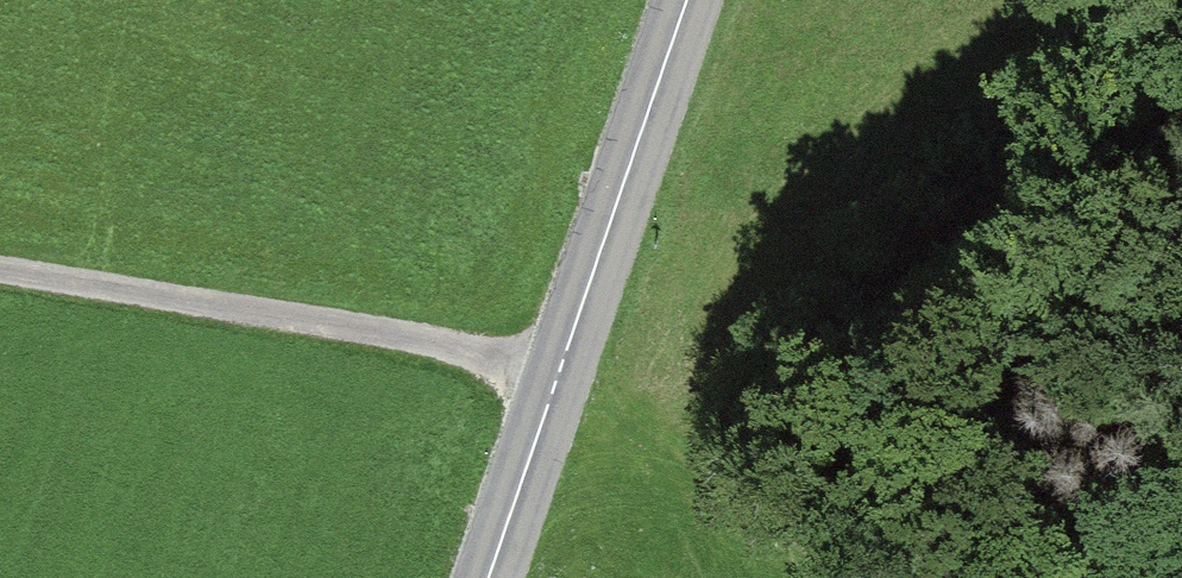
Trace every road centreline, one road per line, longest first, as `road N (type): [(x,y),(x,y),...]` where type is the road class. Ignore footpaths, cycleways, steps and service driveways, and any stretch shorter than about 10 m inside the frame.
road 1 (tertiary): [(686,0),(488,577)]
road 2 (track): [(0,270),(404,337),(556,379)]
road 3 (track): [(808,577),(556,379)]

